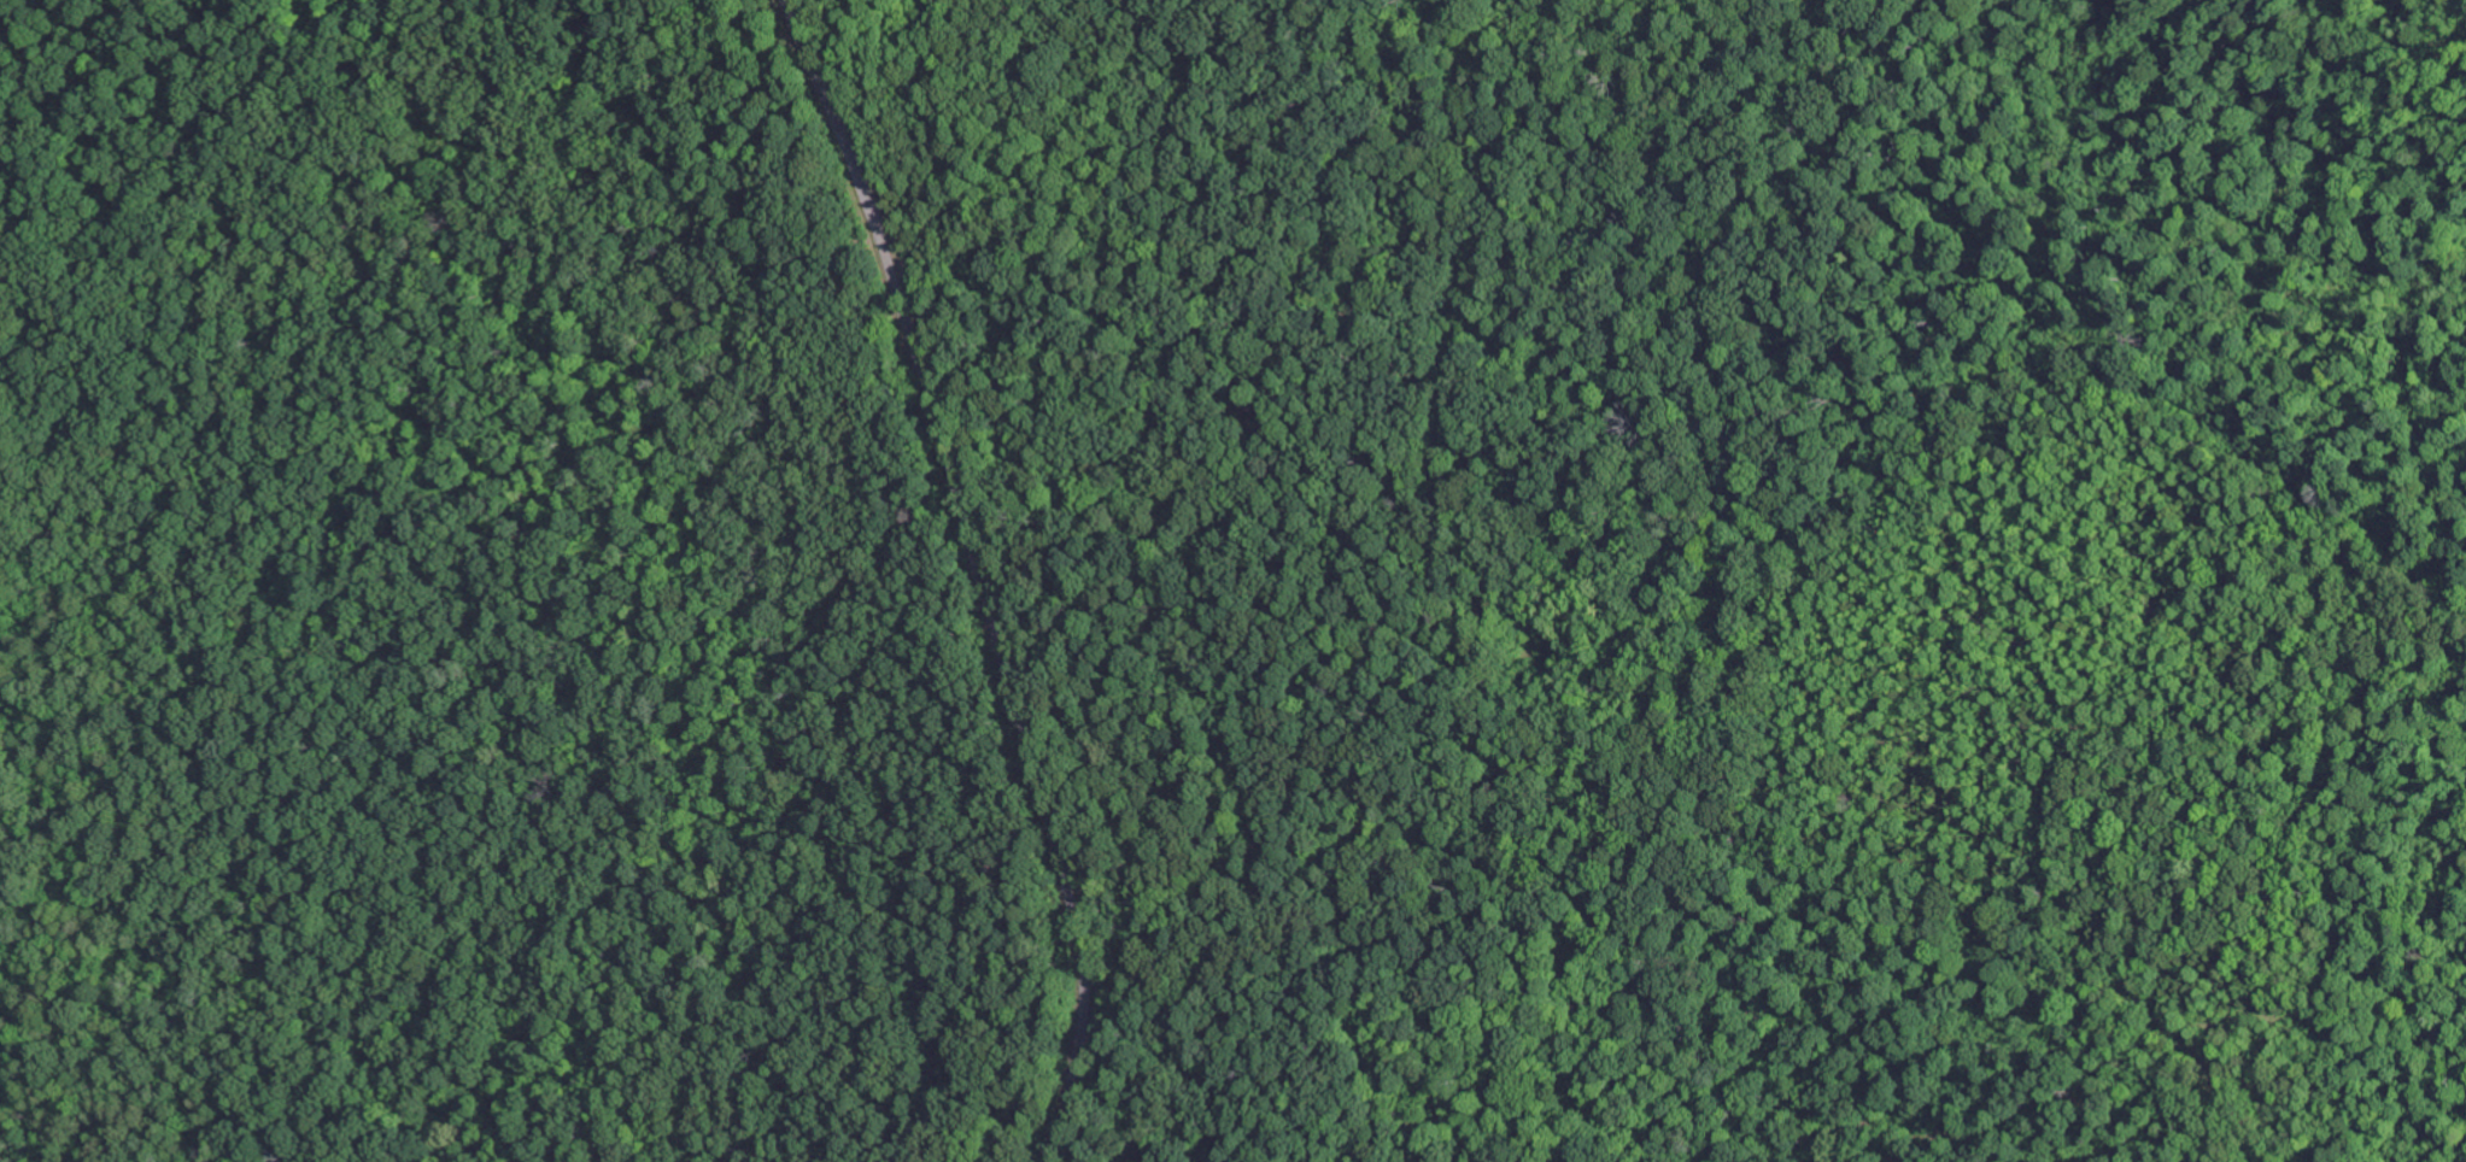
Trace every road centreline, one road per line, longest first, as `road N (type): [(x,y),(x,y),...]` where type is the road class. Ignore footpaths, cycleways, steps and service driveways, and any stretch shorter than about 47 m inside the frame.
road 1 (residential): [(1055,1161),(1083,1023),(1083,973),(1060,851),(932,391),(793,0)]

